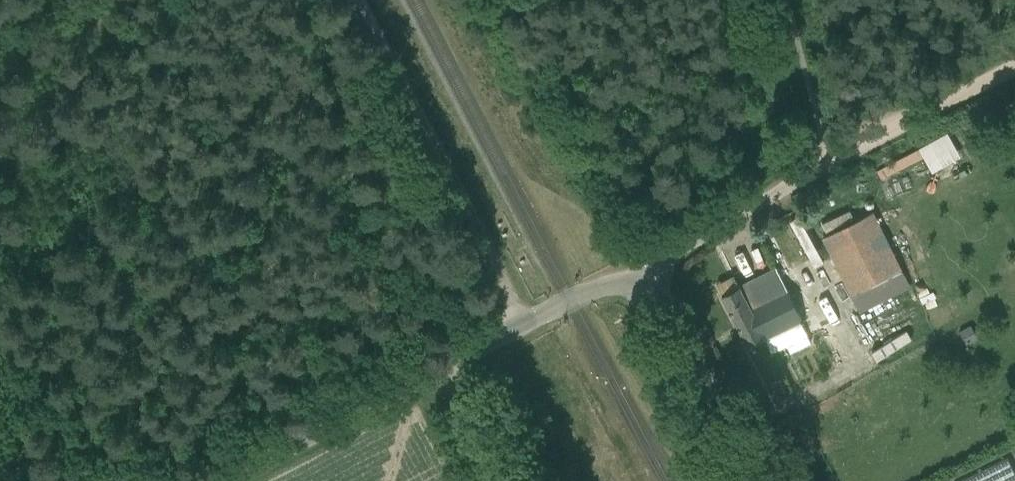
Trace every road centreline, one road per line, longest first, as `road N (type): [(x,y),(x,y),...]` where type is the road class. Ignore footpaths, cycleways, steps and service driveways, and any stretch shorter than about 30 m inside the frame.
road 1 (track): [(359,0),(521,328)]
road 2 (unclassified): [(221,480),(443,368)]
road 3 (unclassified): [(757,480),(644,268)]
road 4 (unclassified): [(644,268),(443,368)]
road 5 (unclassified): [(832,165),(644,268)]
road 6 (track): [(1014,76),(832,165)]
road 7 (track): [(813,176),(768,0)]
road 8 (track): [(37,480),(0,355)]
road 9 (track): [(443,368),(494,480)]

